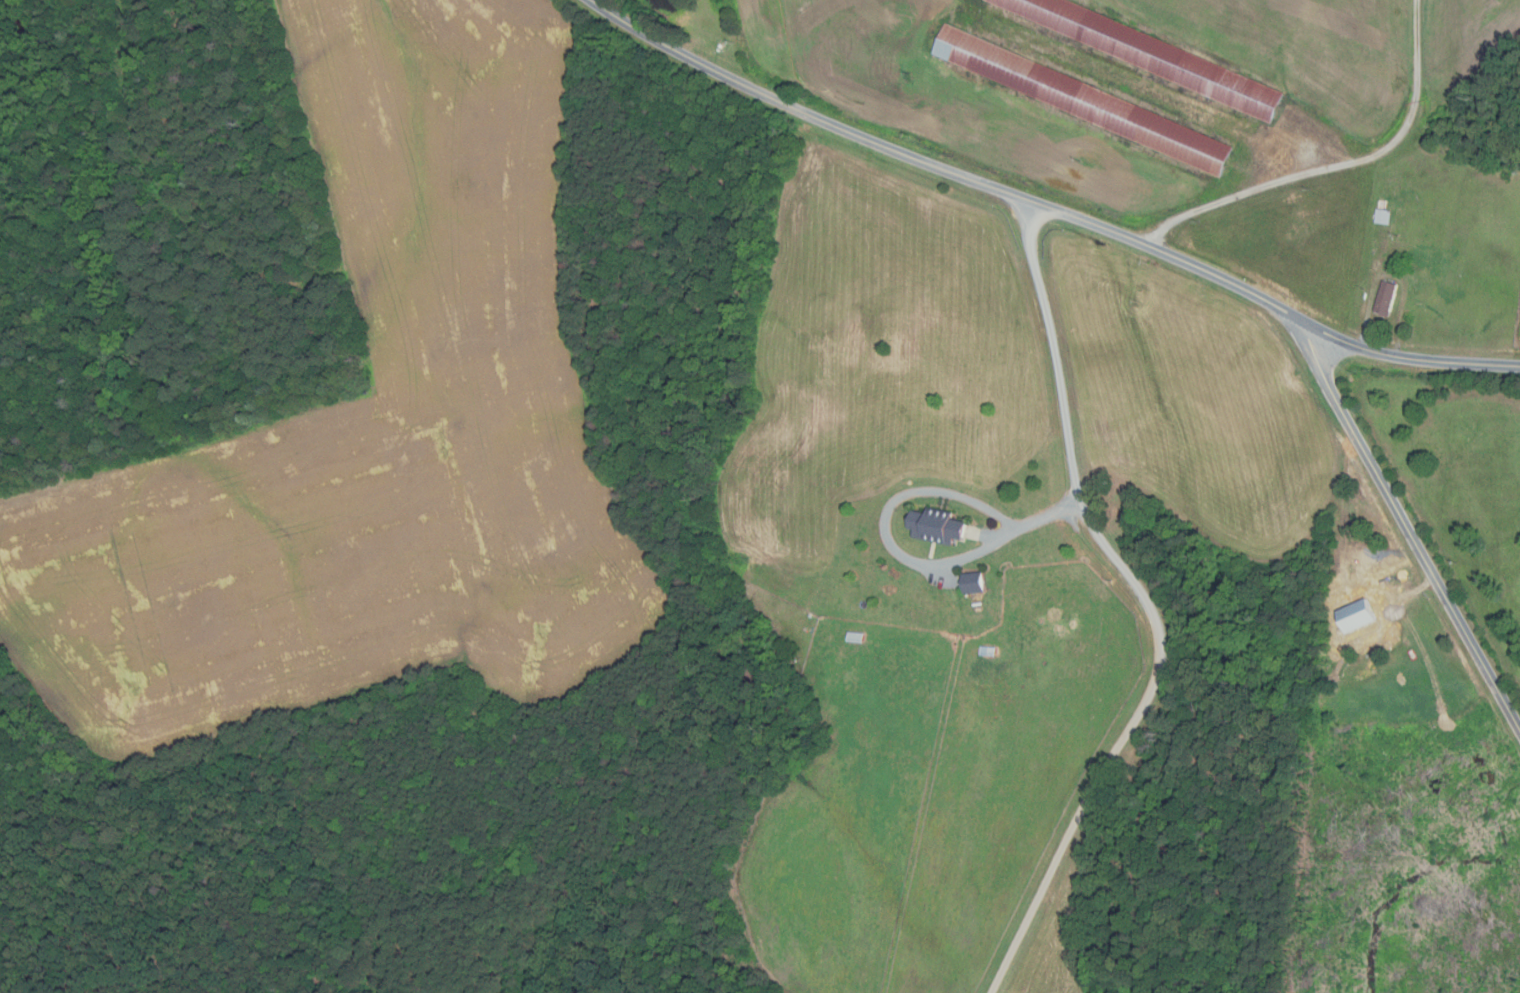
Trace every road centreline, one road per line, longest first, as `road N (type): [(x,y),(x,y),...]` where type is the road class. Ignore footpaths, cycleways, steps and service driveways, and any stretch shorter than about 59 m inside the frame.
road 1 (residential): [(1519,366),(1361,348),(1168,254),(790,106),(594,0)]
road 2 (residential): [(1519,729),(1333,395),(1305,324)]

